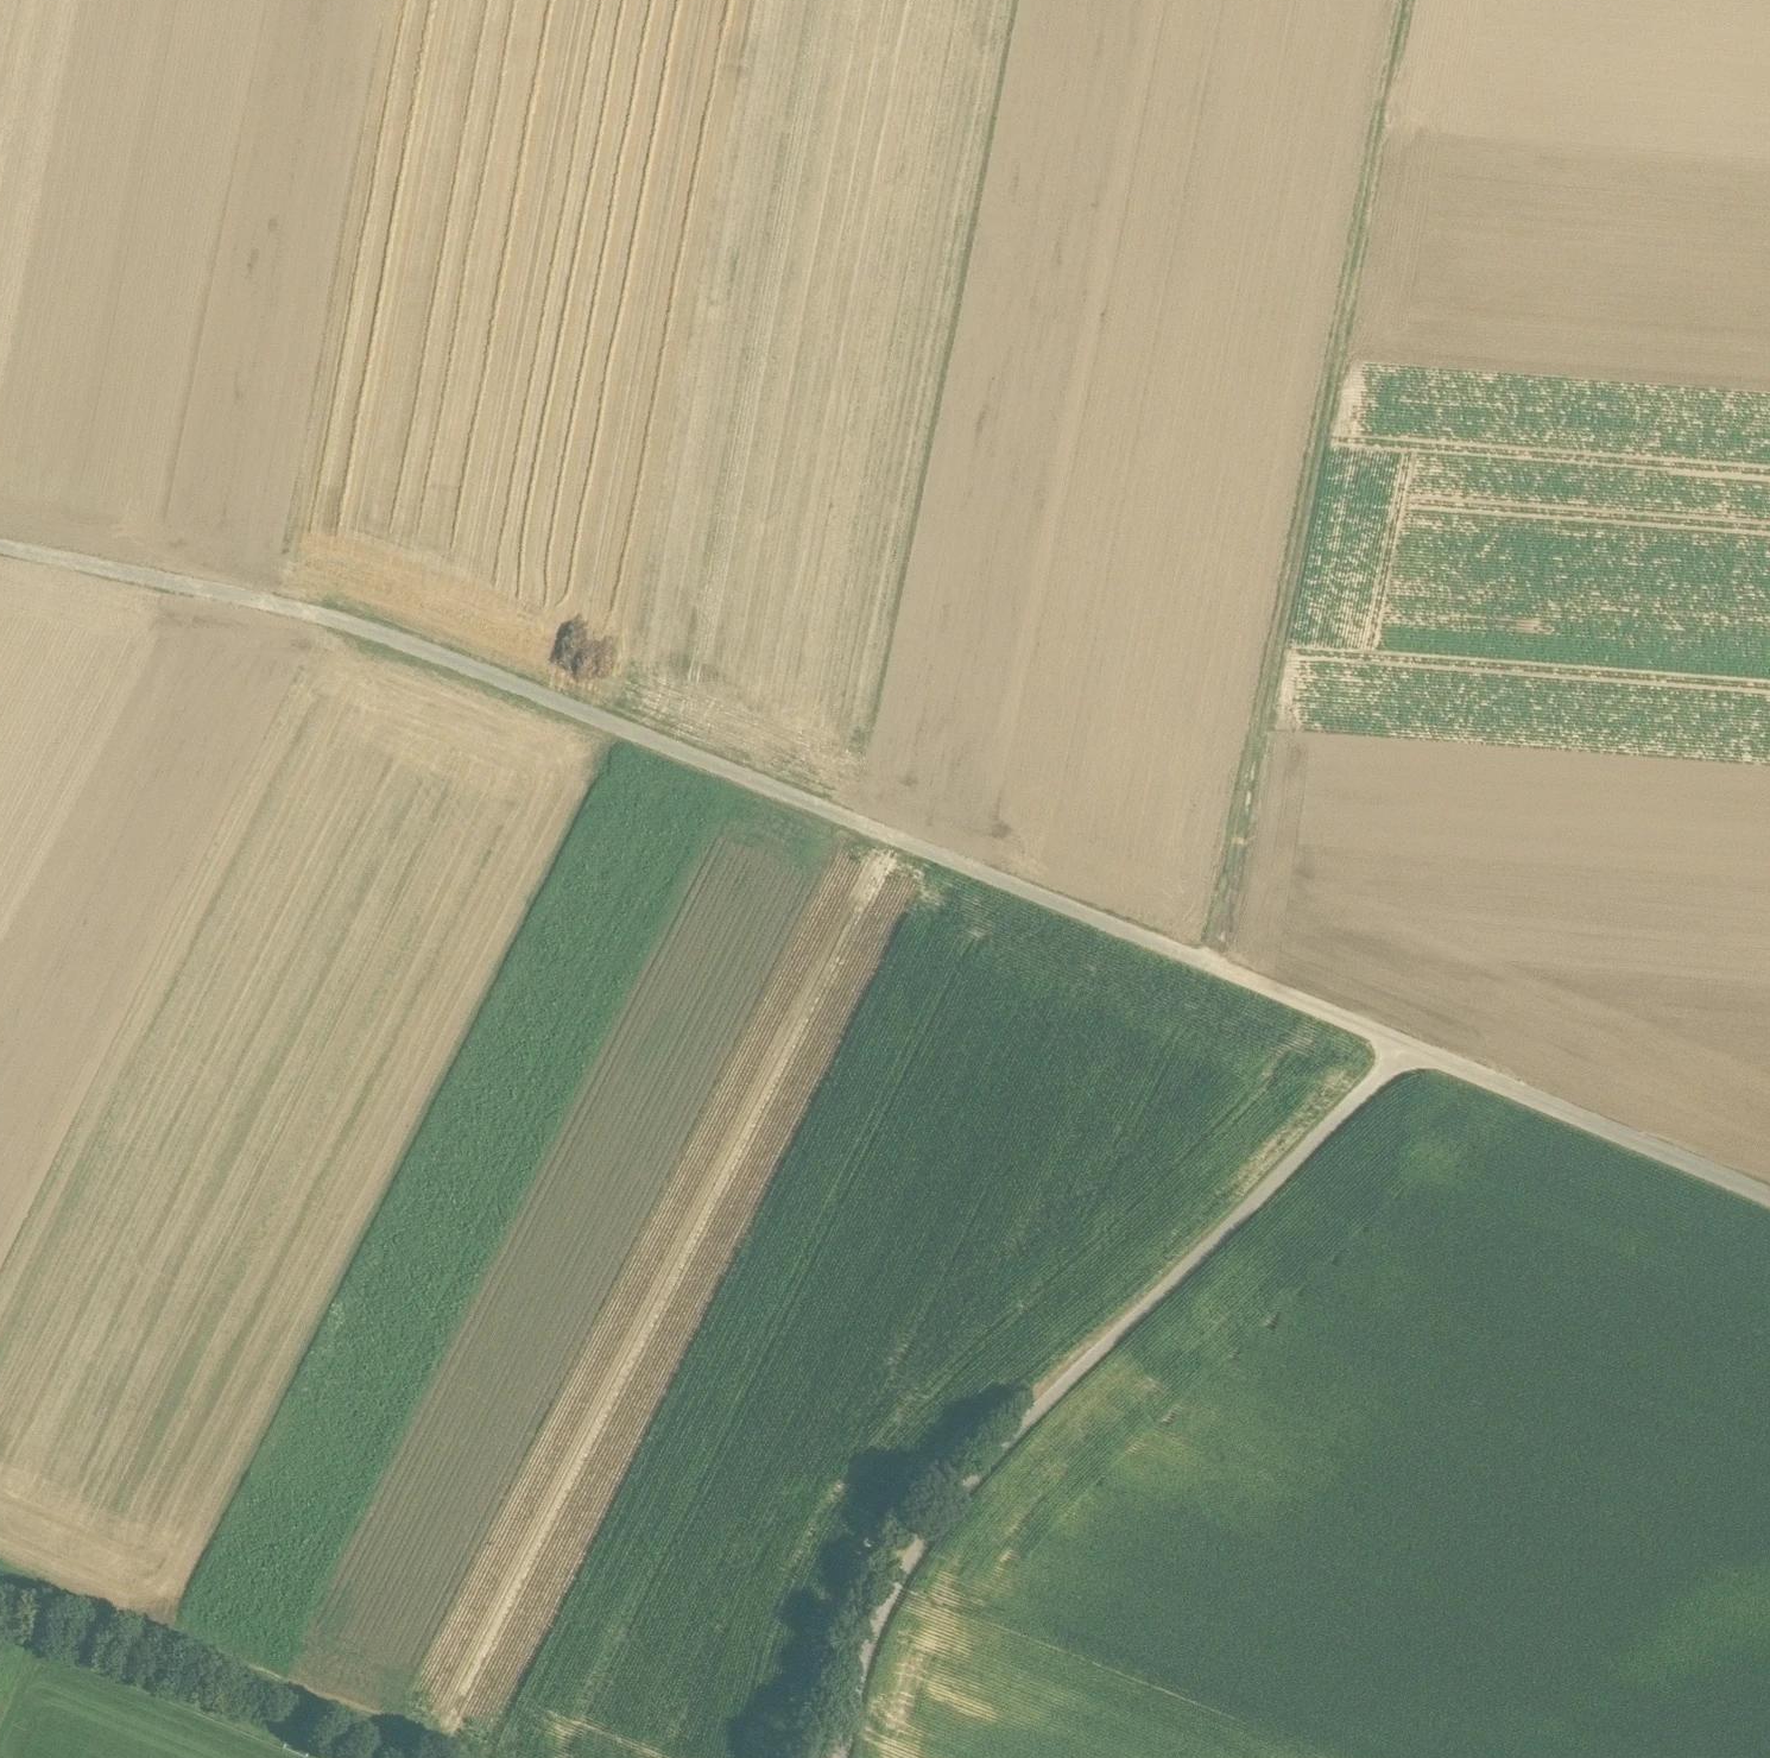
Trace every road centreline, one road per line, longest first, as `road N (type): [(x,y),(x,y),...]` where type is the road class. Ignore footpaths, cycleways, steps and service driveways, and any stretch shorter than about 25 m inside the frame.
road 1 (track): [(0,545),(359,628),(459,663),(1409,1048)]
road 2 (track): [(1409,1048),(1012,1436),(904,1570),(866,1645),(840,1757)]
road 3 (track): [(1425,0),(1297,648)]
road 4 (track): [(0,1589),(412,1757)]
road 5 (track): [(1769,1197),(1409,1048)]
road 6 (track): [(1209,964),(1244,894),(1297,648)]

